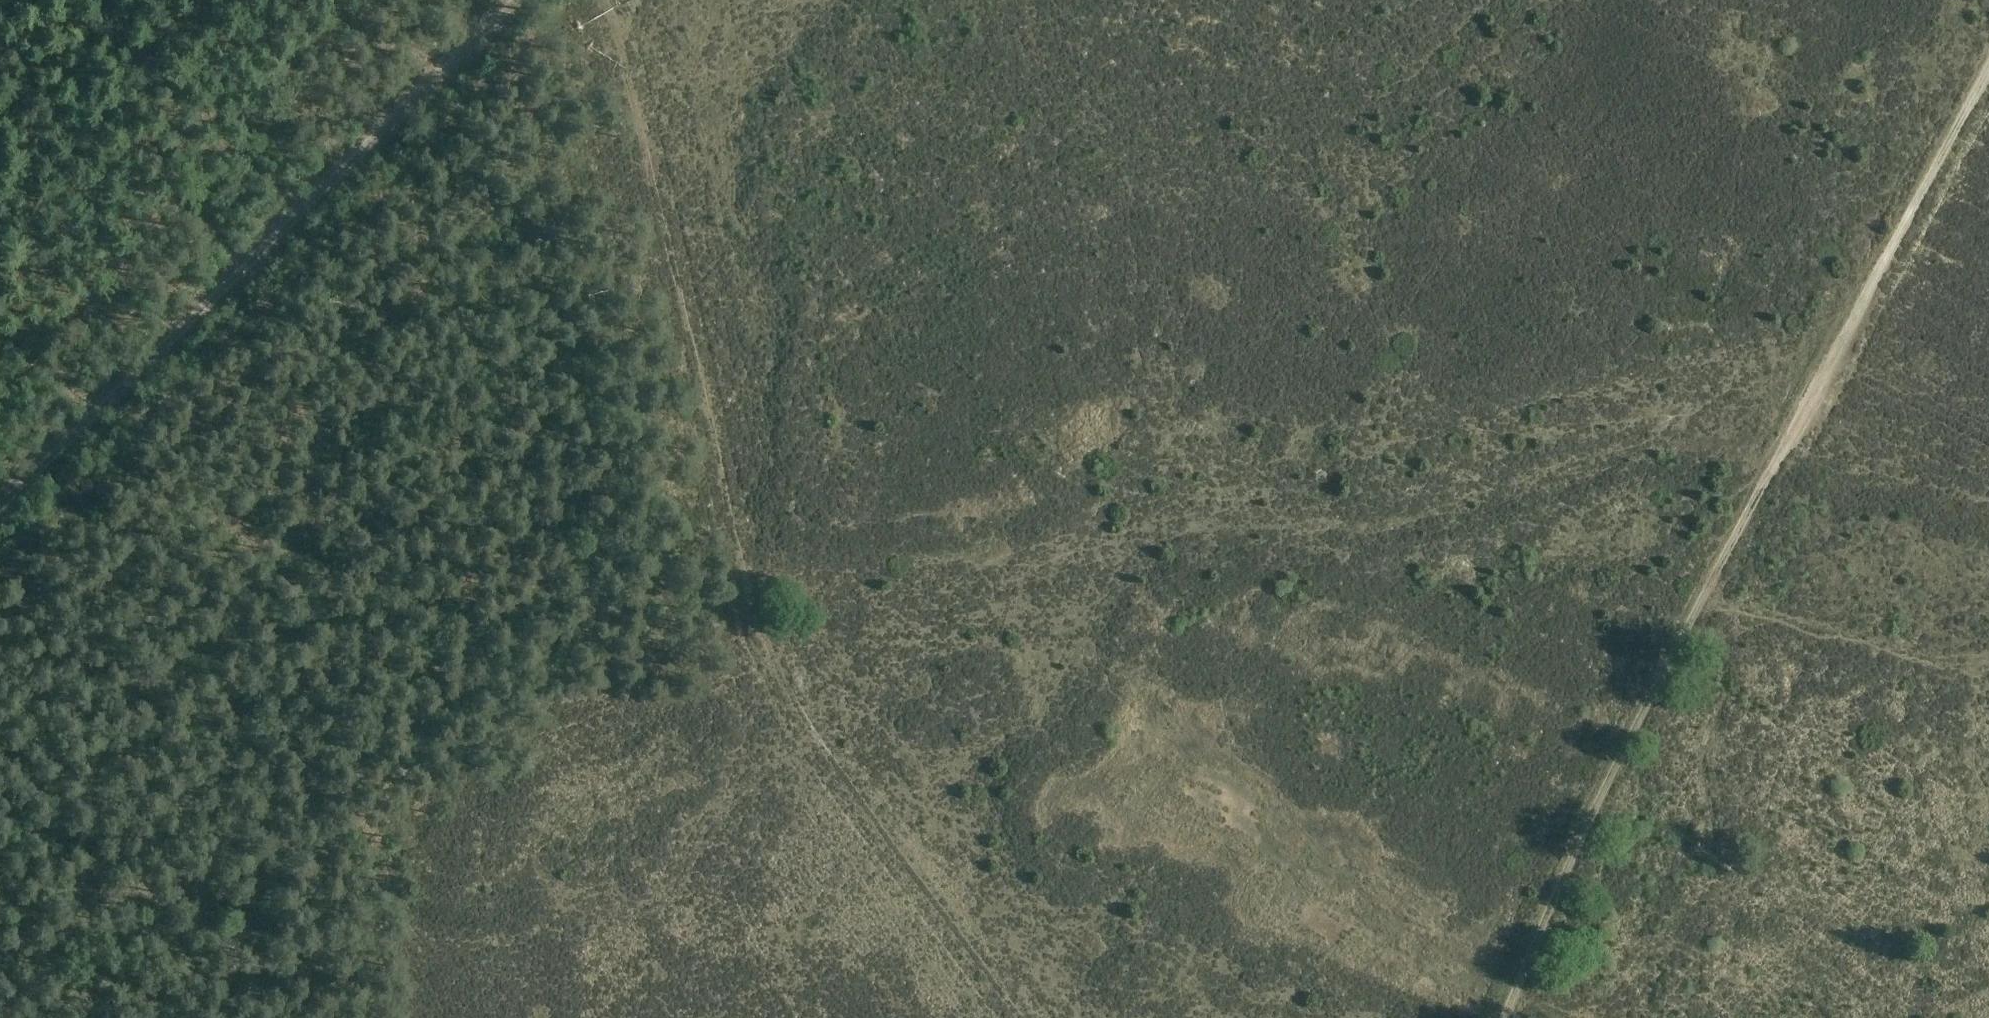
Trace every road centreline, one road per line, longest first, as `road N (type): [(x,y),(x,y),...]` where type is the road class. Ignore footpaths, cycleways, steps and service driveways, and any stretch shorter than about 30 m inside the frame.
road 1 (track): [(1033,1017),(787,668),(745,563),(613,0)]
road 2 (track): [(1503,1017),(1608,779),(1988,69)]
road 3 (track): [(0,505),(523,0)]

